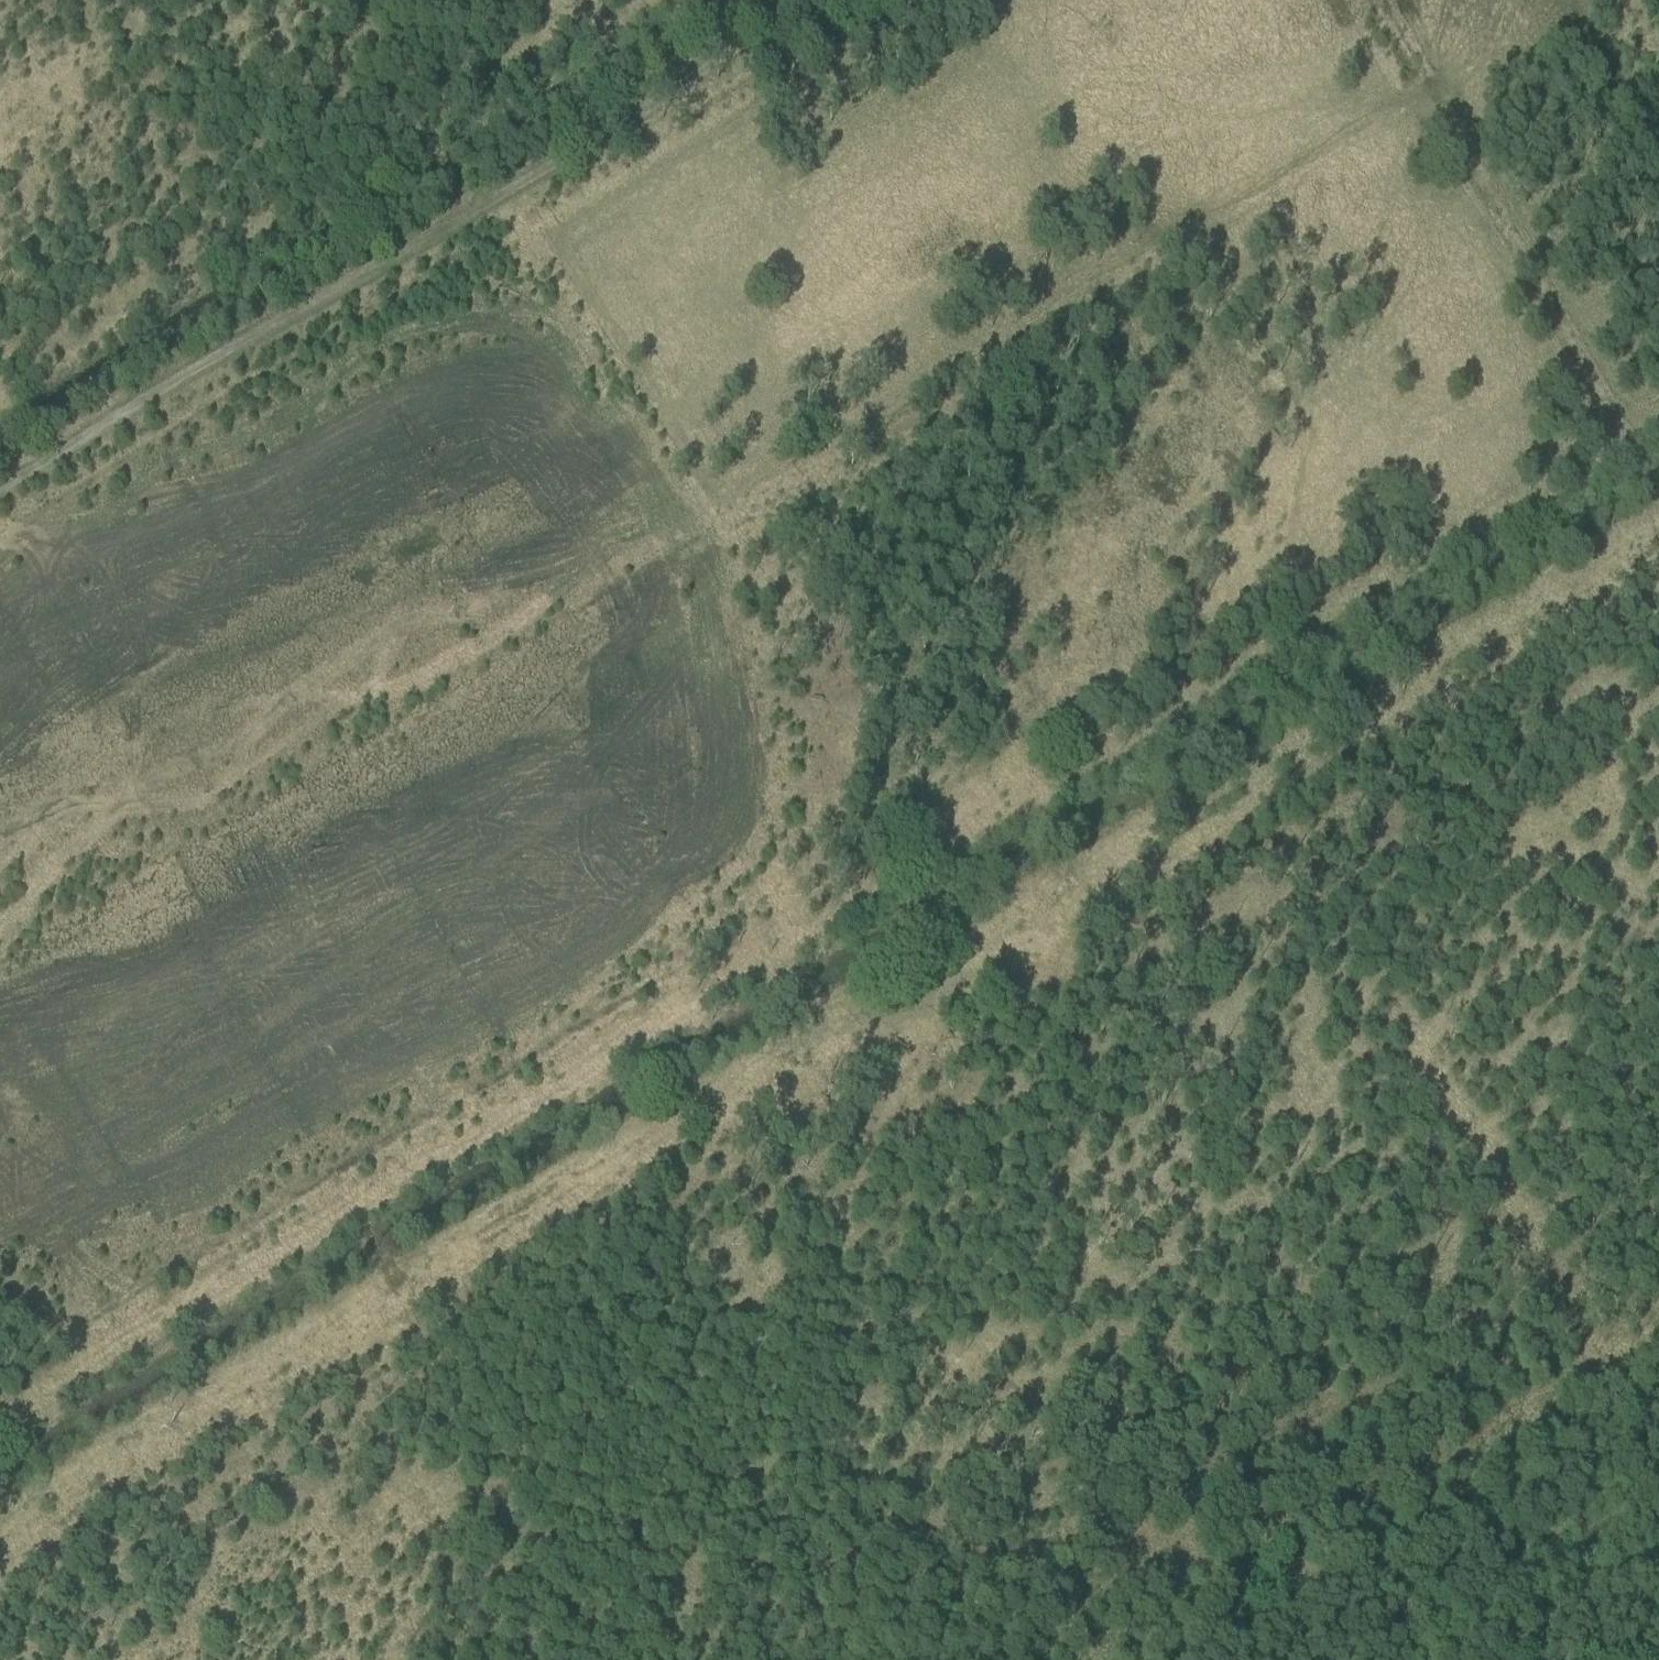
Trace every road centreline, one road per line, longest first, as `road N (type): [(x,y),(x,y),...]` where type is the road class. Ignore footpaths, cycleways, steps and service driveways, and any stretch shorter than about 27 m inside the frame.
road 1 (track): [(819,0),(0,497)]

